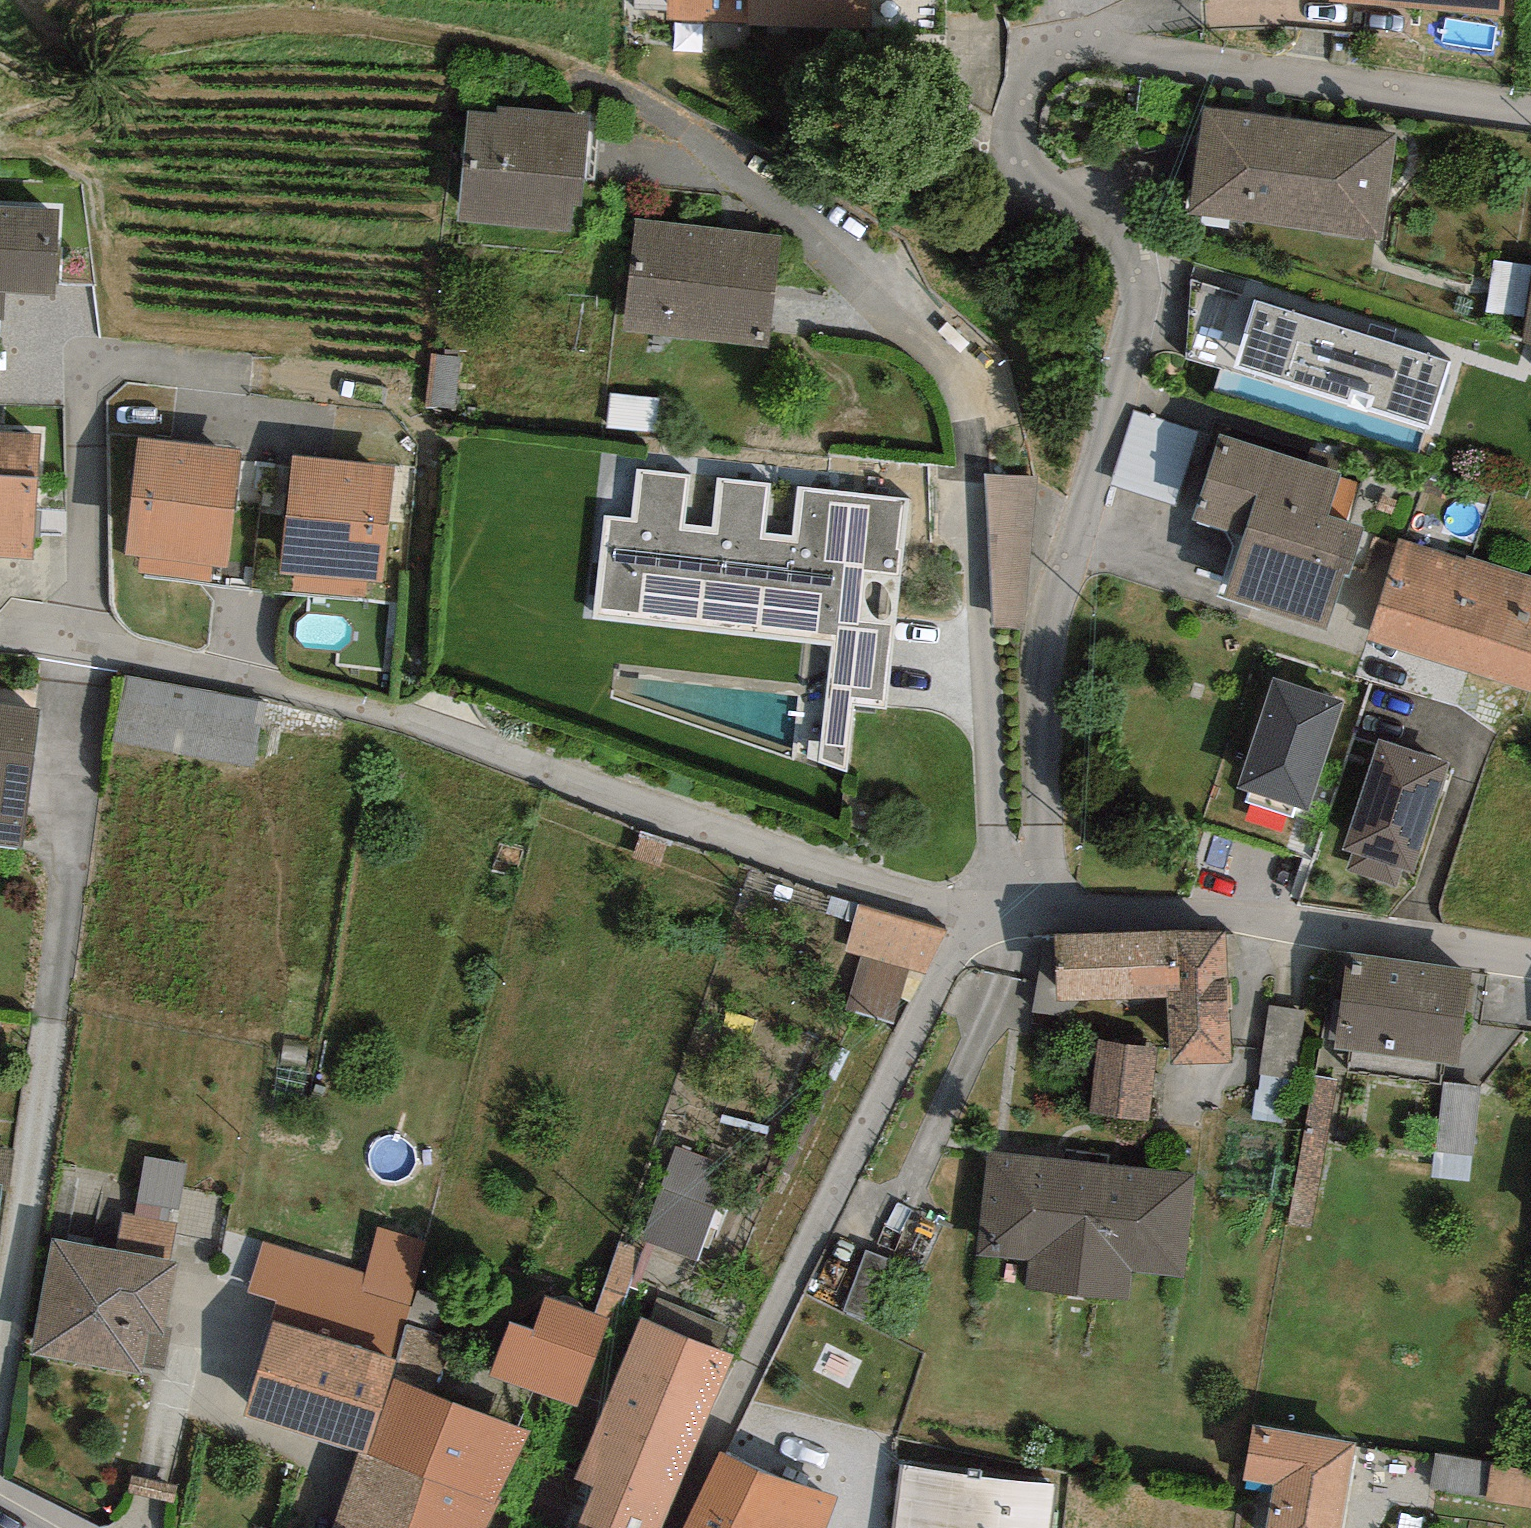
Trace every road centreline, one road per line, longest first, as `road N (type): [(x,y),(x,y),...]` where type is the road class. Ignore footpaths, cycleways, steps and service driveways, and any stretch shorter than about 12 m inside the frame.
road 1 (residential): [(1032,904),(1047,854),(1052,616),(1143,299),(1113,211),(1059,196),(1018,172),(1010,126),(1015,89),(1042,55),(1084,44),(1530,118)]
road 2 (residential): [(976,901),(253,676),(96,653)]
road 3 (residential): [(976,901),(677,1527)]
road 4 (residential): [(1032,904),(1223,916),(1530,965)]

